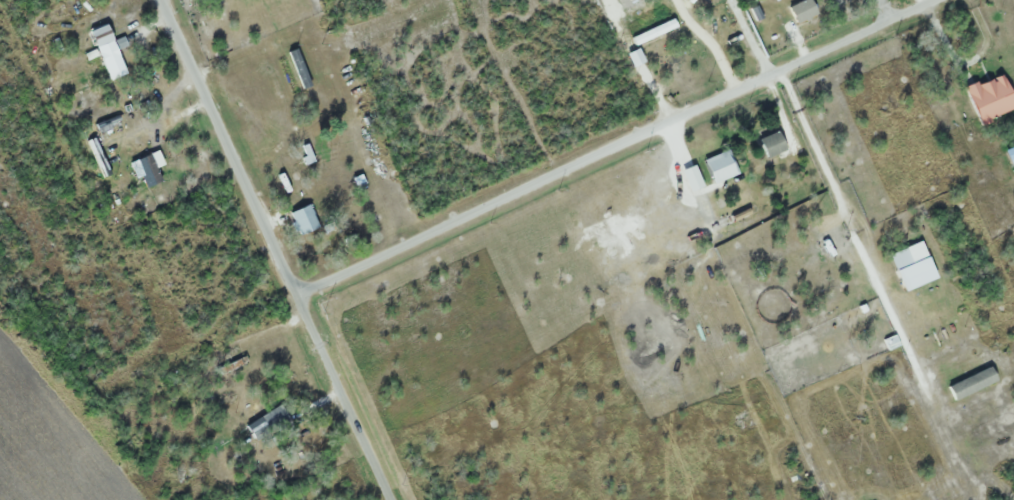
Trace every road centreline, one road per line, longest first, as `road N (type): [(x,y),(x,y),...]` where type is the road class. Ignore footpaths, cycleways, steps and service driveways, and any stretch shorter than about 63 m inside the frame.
road 1 (residential): [(295,295),(931,0)]
road 2 (residential): [(295,295),(159,0)]
road 3 (residential): [(388,499),(295,295)]

